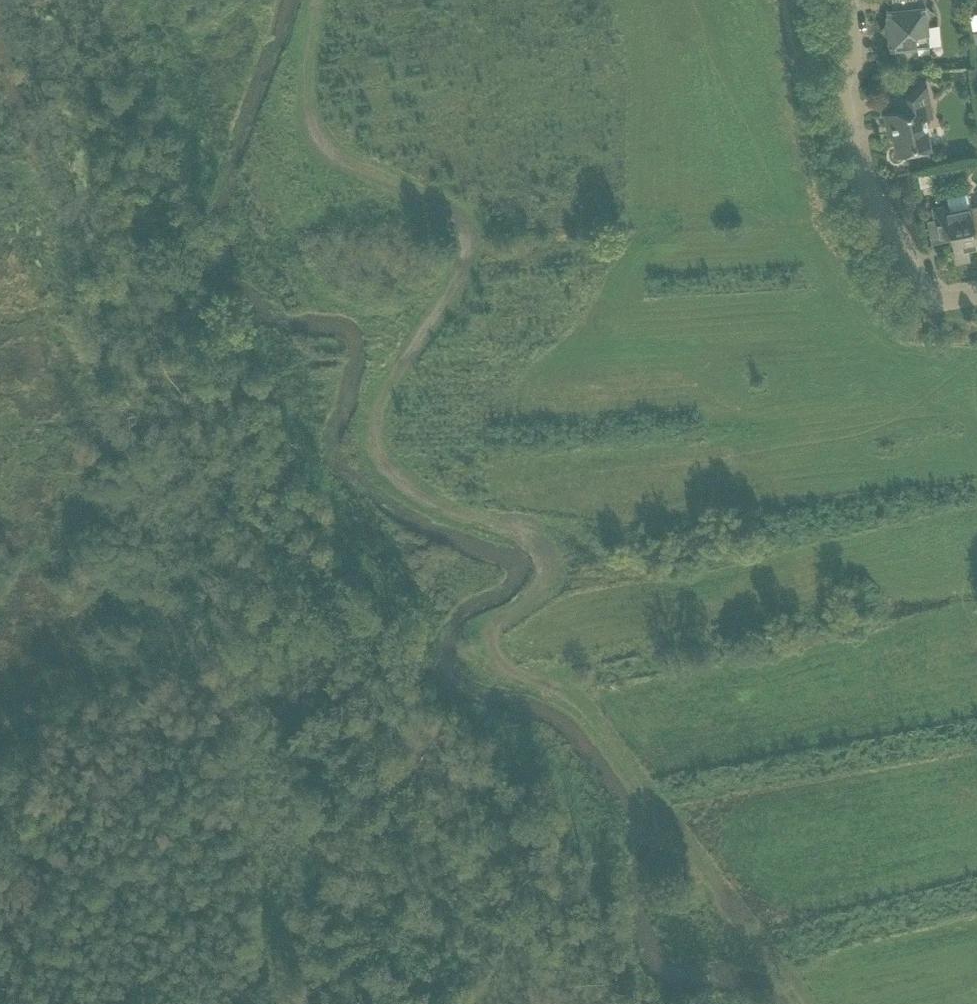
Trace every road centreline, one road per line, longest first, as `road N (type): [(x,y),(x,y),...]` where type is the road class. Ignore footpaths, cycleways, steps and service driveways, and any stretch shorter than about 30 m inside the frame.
road 1 (track): [(789,0),(831,221),(886,300),(909,316),(976,331)]
road 2 (residential): [(976,295),(934,303),(856,177),(845,85),(848,0)]

